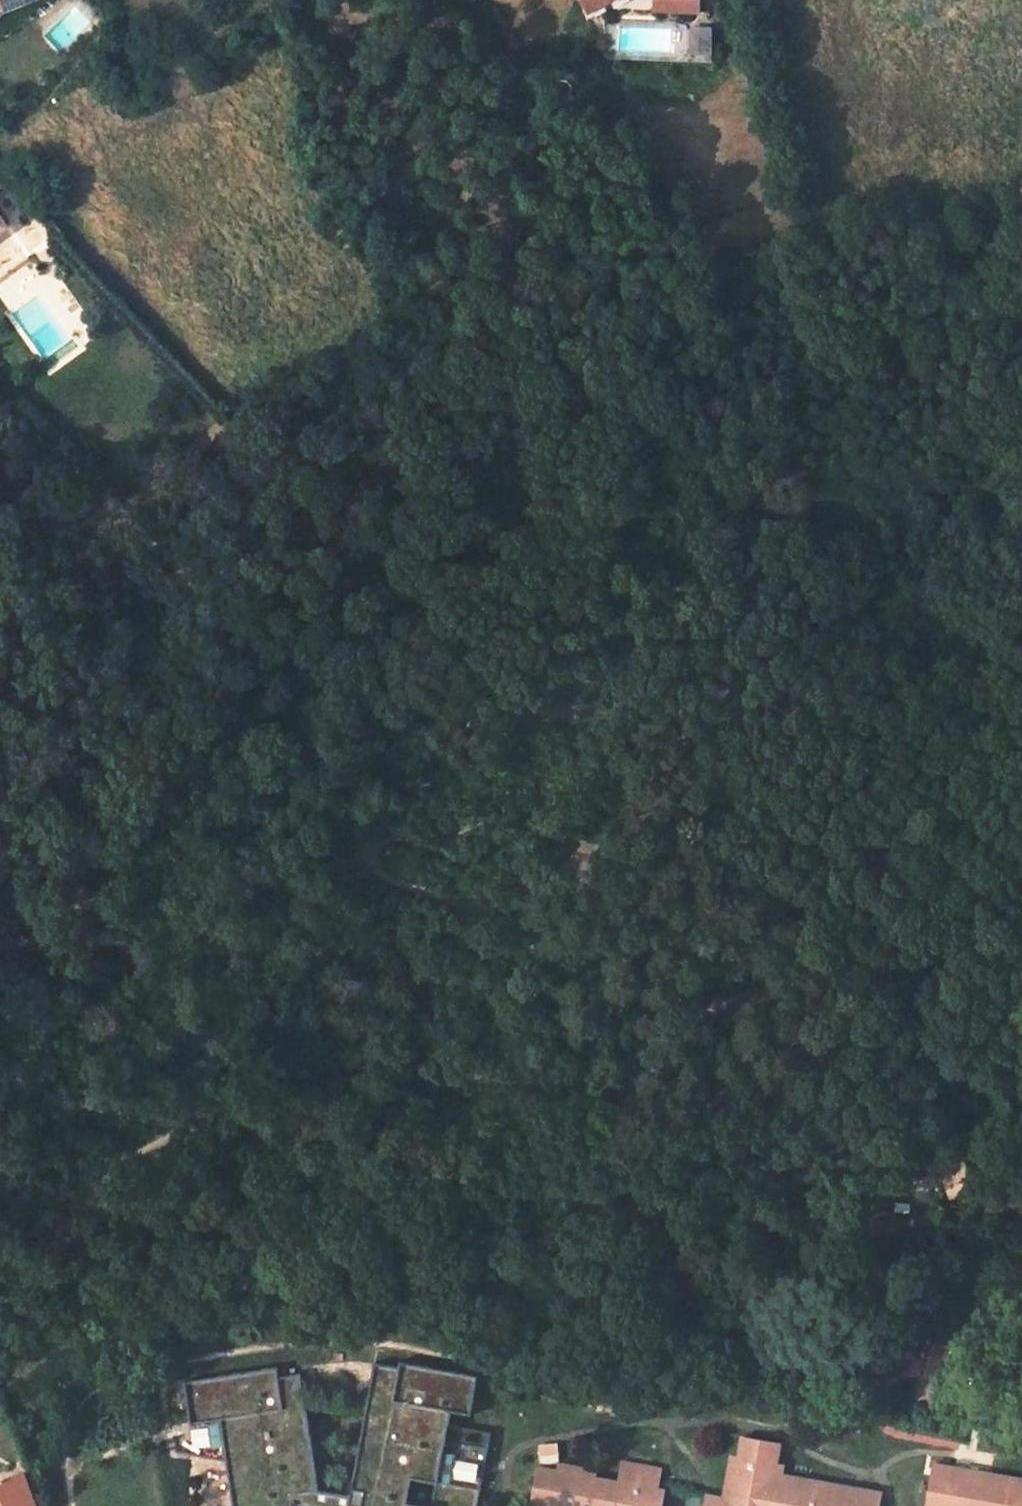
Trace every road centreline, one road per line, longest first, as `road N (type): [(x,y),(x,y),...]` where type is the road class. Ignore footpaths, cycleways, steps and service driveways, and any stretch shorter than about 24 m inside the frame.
road 1 (track): [(395,1180),(423,1160),(518,1186),(830,1228),(881,1230),(1021,1204)]

